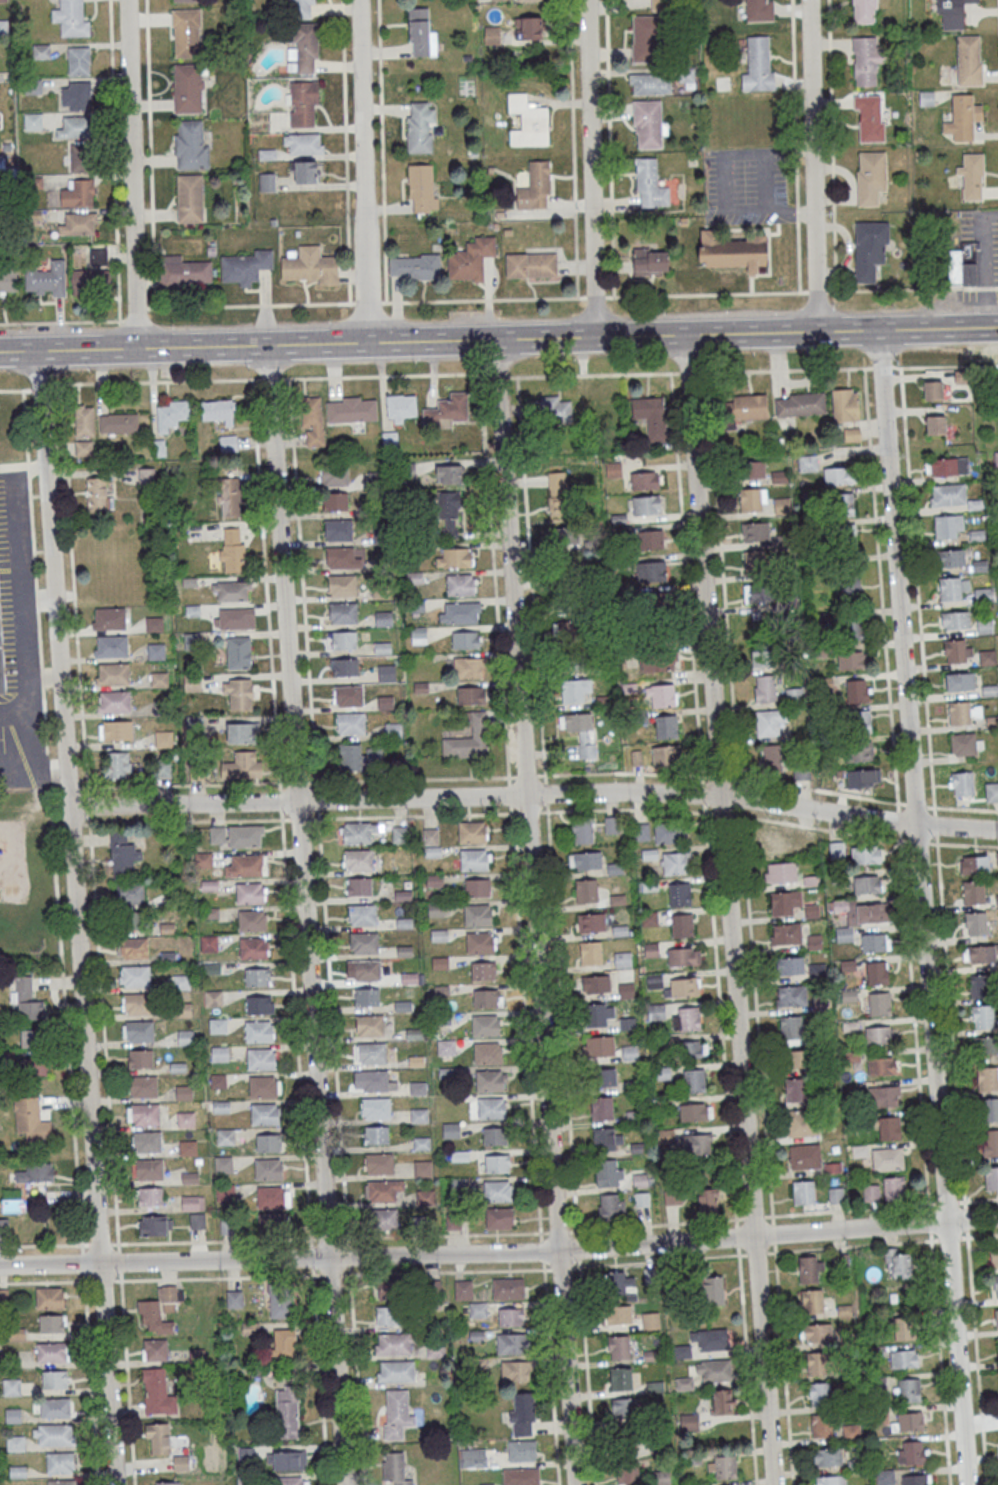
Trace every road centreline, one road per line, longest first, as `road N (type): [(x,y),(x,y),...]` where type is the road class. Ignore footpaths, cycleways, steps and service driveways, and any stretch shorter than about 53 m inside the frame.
road 1 (residential): [(967,1484),(881,331)]
road 2 (residential): [(774,1484),(688,334)]
road 3 (residential): [(575,1484),(498,337)]
road 4 (residential): [(345,1484),(266,344)]
road 5 (residential): [(116,1484),(37,351)]
road 6 (residential): [(997,1217),(542,1253),(0,1265)]
road 7 (residential): [(997,829),(640,792),(68,806)]
road 8 (secondary): [(816,331),(0,352)]
road 9 (residential): [(136,348),(126,0)]
road 10 (residential): [(367,341),(358,0)]
road 11 (residential): [(595,335),(587,0)]
road 12 (residential): [(816,331),(808,0)]
road 13 (secondary): [(997,327),(816,331)]

